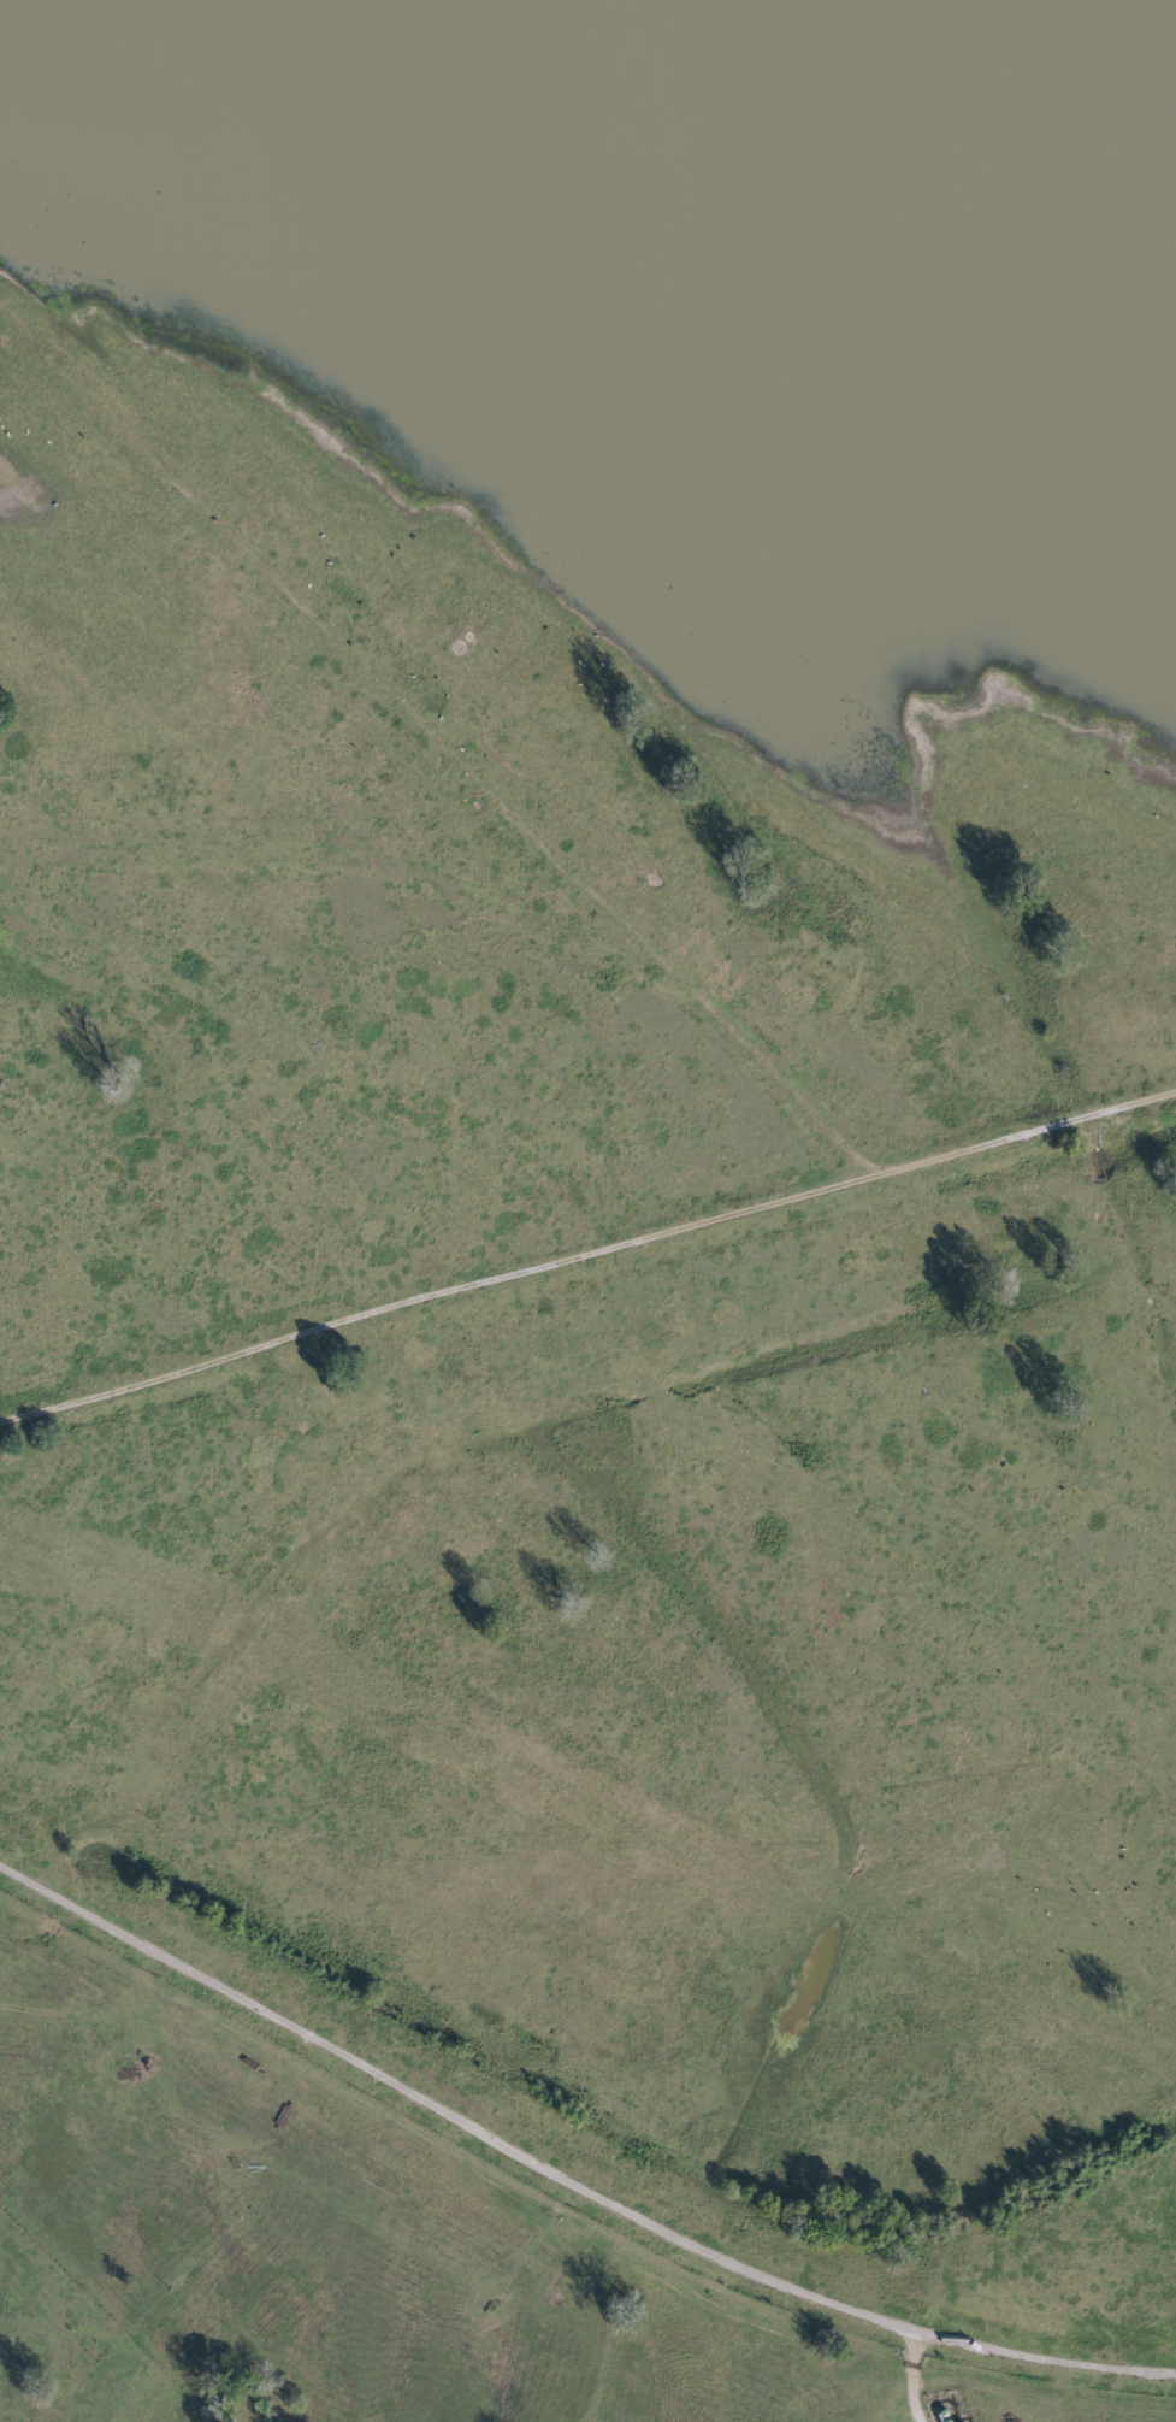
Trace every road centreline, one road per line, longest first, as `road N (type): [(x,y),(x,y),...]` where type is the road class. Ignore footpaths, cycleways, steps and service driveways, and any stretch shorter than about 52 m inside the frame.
road 1 (track): [(1175,1094),(0,1422)]

